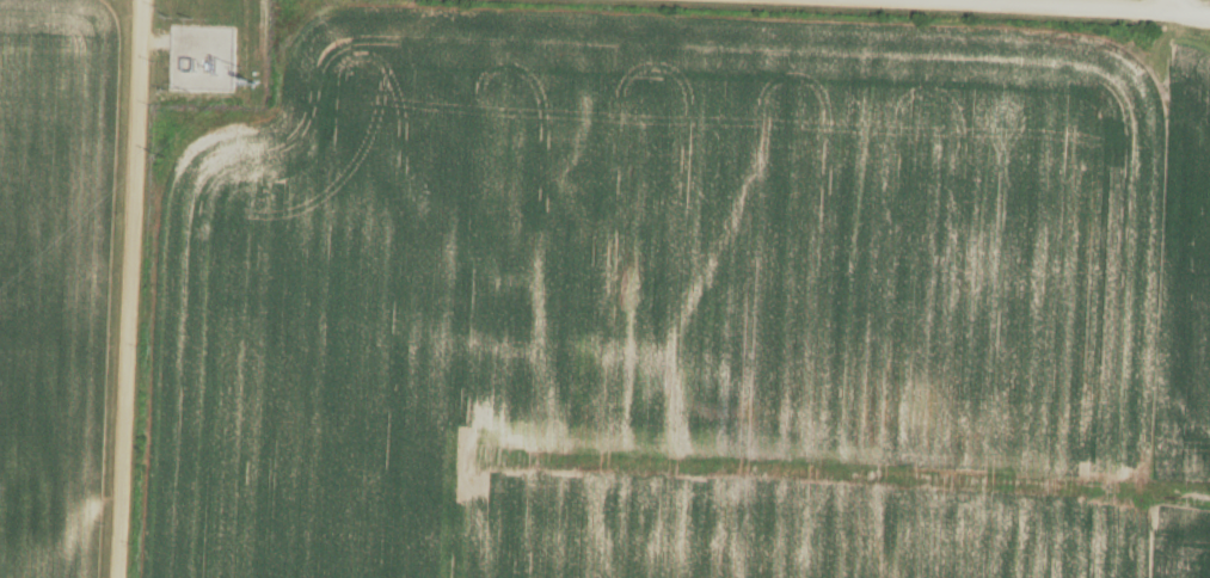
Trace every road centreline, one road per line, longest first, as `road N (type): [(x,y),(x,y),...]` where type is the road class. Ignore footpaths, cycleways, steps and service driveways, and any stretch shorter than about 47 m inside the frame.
road 1 (residential): [(120,577),(146,0)]
road 2 (residential): [(926,0),(1209,16)]

